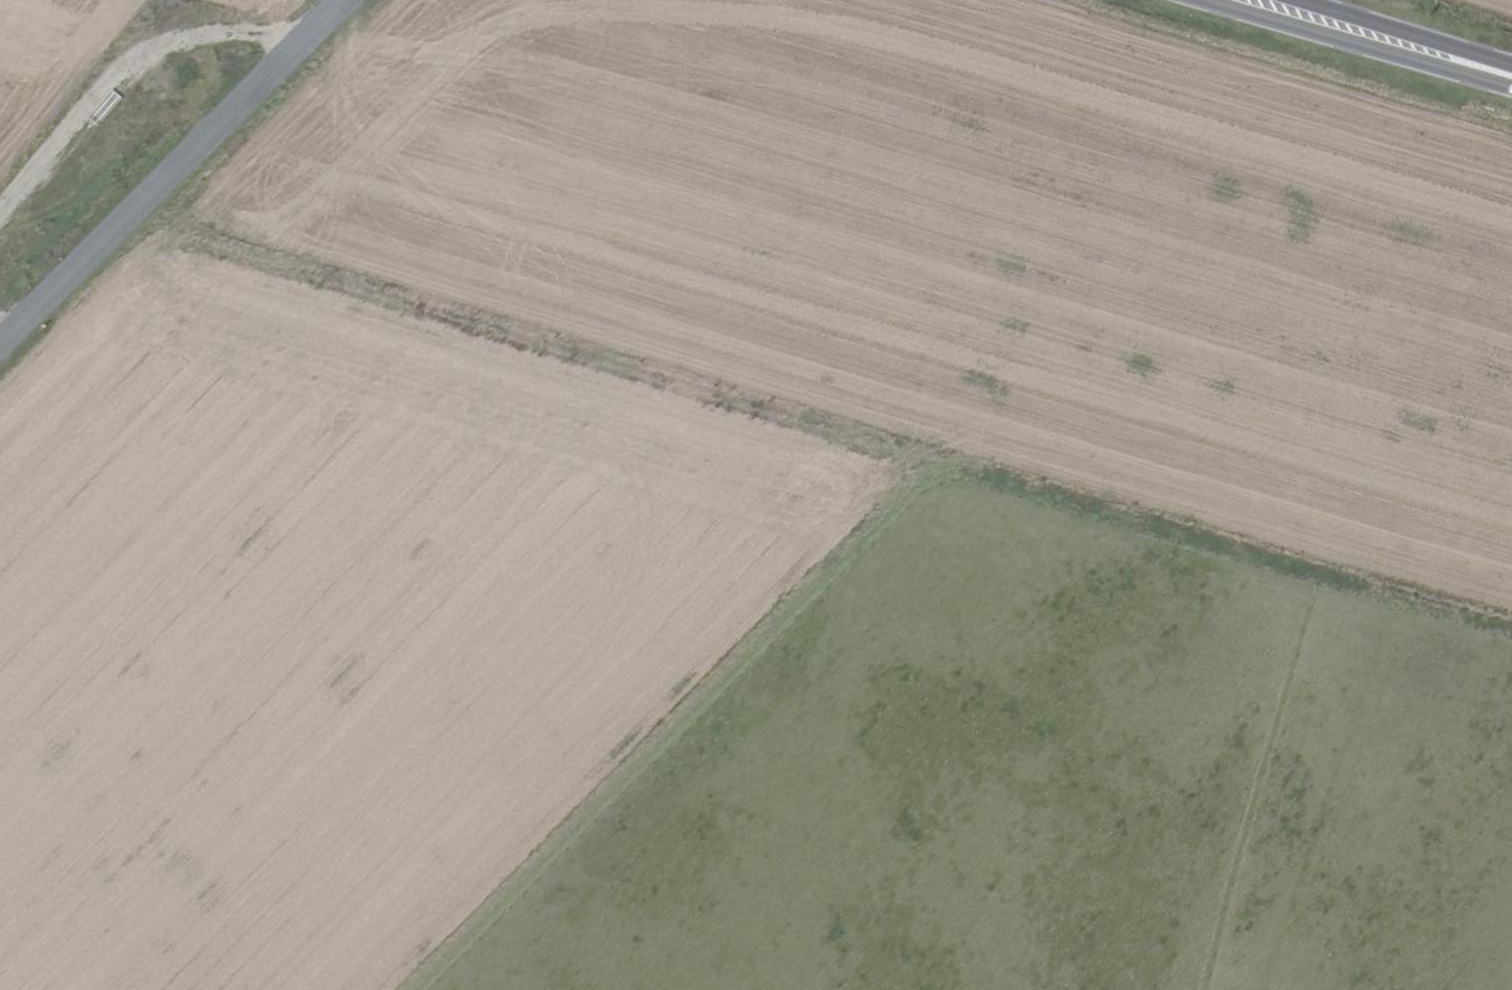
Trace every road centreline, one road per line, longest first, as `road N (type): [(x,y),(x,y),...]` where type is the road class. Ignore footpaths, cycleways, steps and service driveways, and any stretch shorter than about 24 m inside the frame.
road 1 (tertiary): [(0,341),(343,0)]
road 2 (primary): [(1511,78),(1245,0)]

